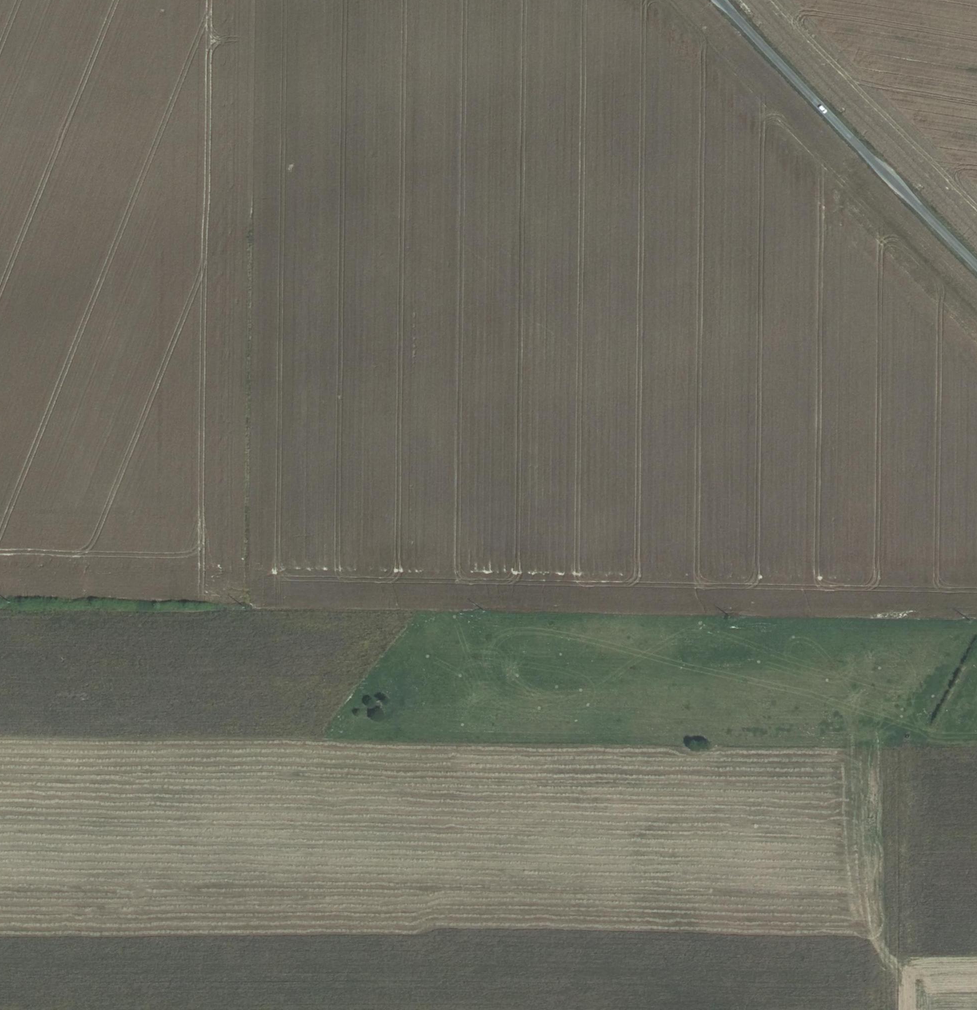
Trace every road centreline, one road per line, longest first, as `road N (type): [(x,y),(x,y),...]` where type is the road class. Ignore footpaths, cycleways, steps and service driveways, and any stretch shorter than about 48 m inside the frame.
road 1 (tertiary): [(976,269),(723,0)]

